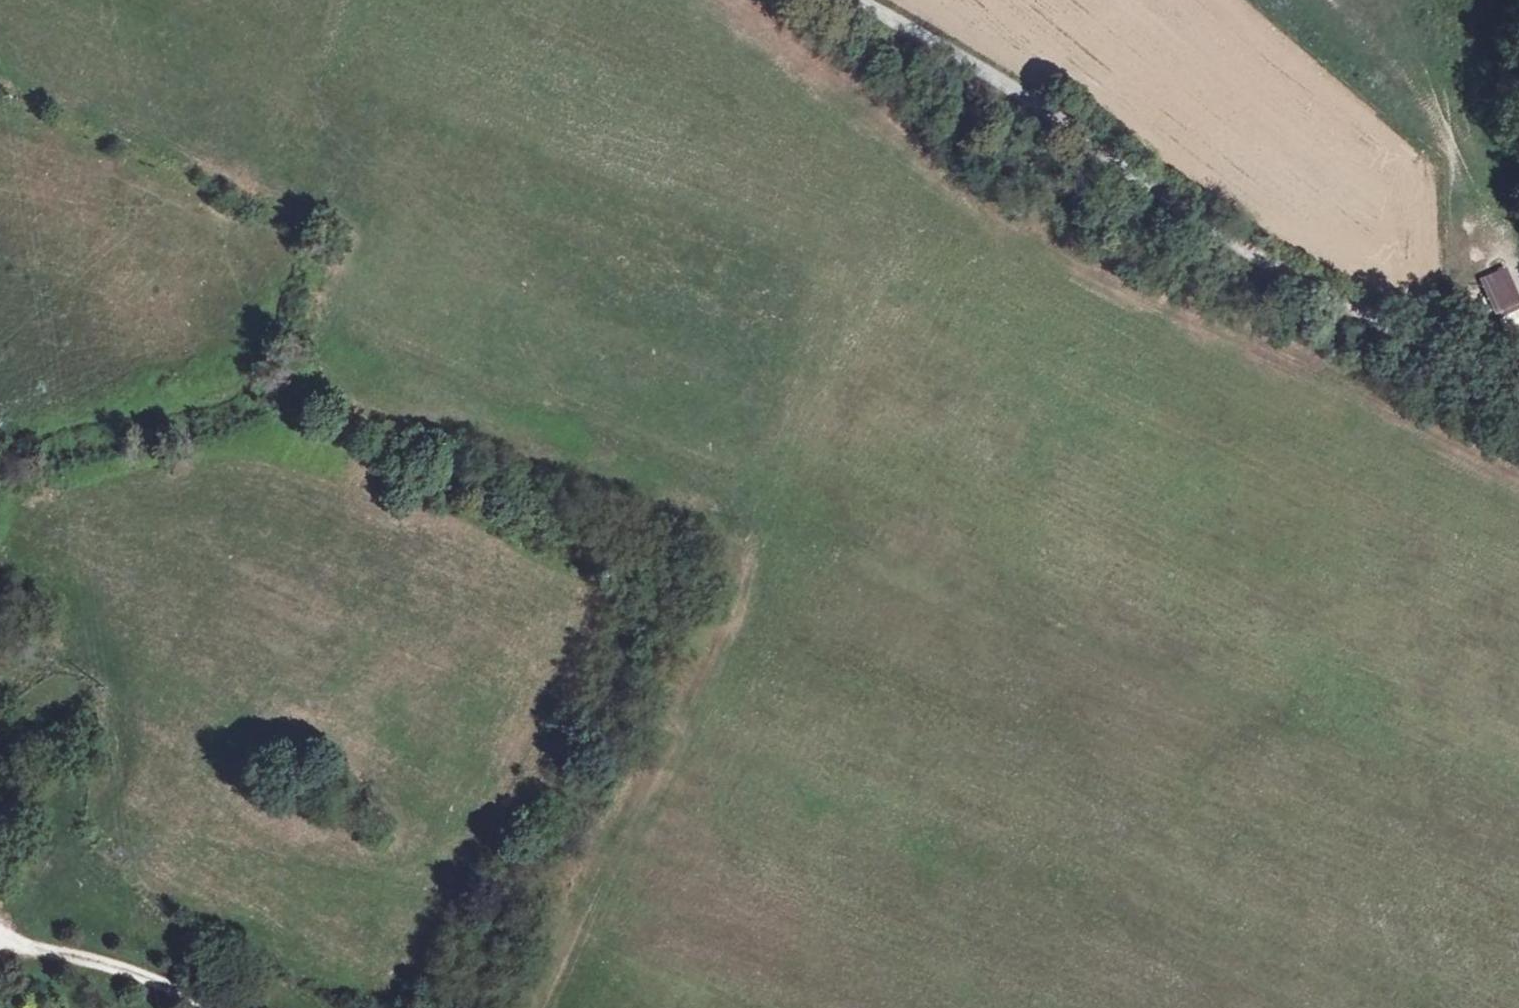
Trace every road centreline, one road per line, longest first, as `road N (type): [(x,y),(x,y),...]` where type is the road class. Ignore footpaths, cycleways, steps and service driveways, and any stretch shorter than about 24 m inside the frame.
road 1 (track): [(1518,388),(1370,316),(1208,222),(861,0)]
road 2 (track): [(216,1007),(97,964),(0,943)]

